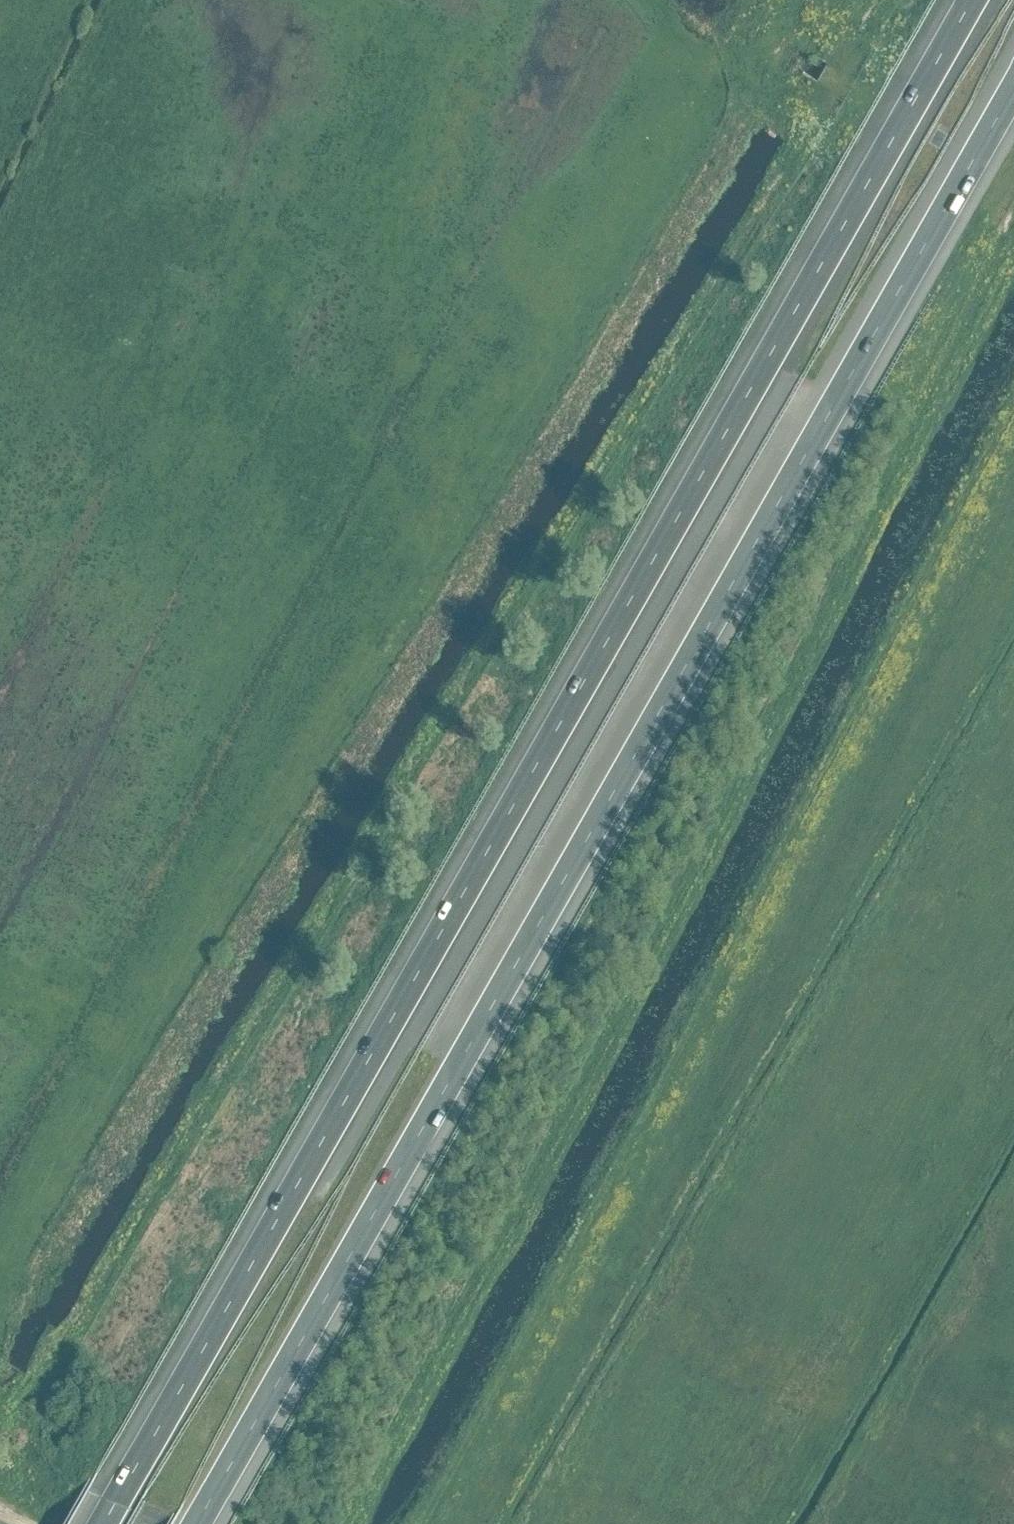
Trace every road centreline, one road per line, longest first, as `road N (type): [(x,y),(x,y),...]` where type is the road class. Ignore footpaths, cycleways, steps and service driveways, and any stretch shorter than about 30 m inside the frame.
road 1 (motorway): [(971,0),(103,1523)]
road 2 (motorway): [(194,1523),(1013,87)]

